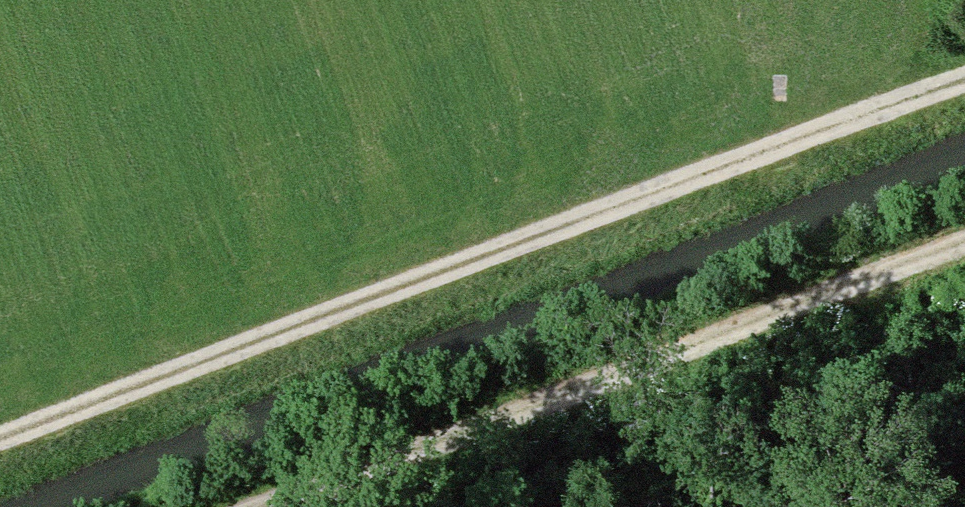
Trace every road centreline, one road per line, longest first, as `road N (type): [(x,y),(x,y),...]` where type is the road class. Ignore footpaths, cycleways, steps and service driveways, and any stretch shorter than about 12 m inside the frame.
road 1 (track): [(0,439),(964,76)]
road 2 (track): [(263,506),(964,244)]

